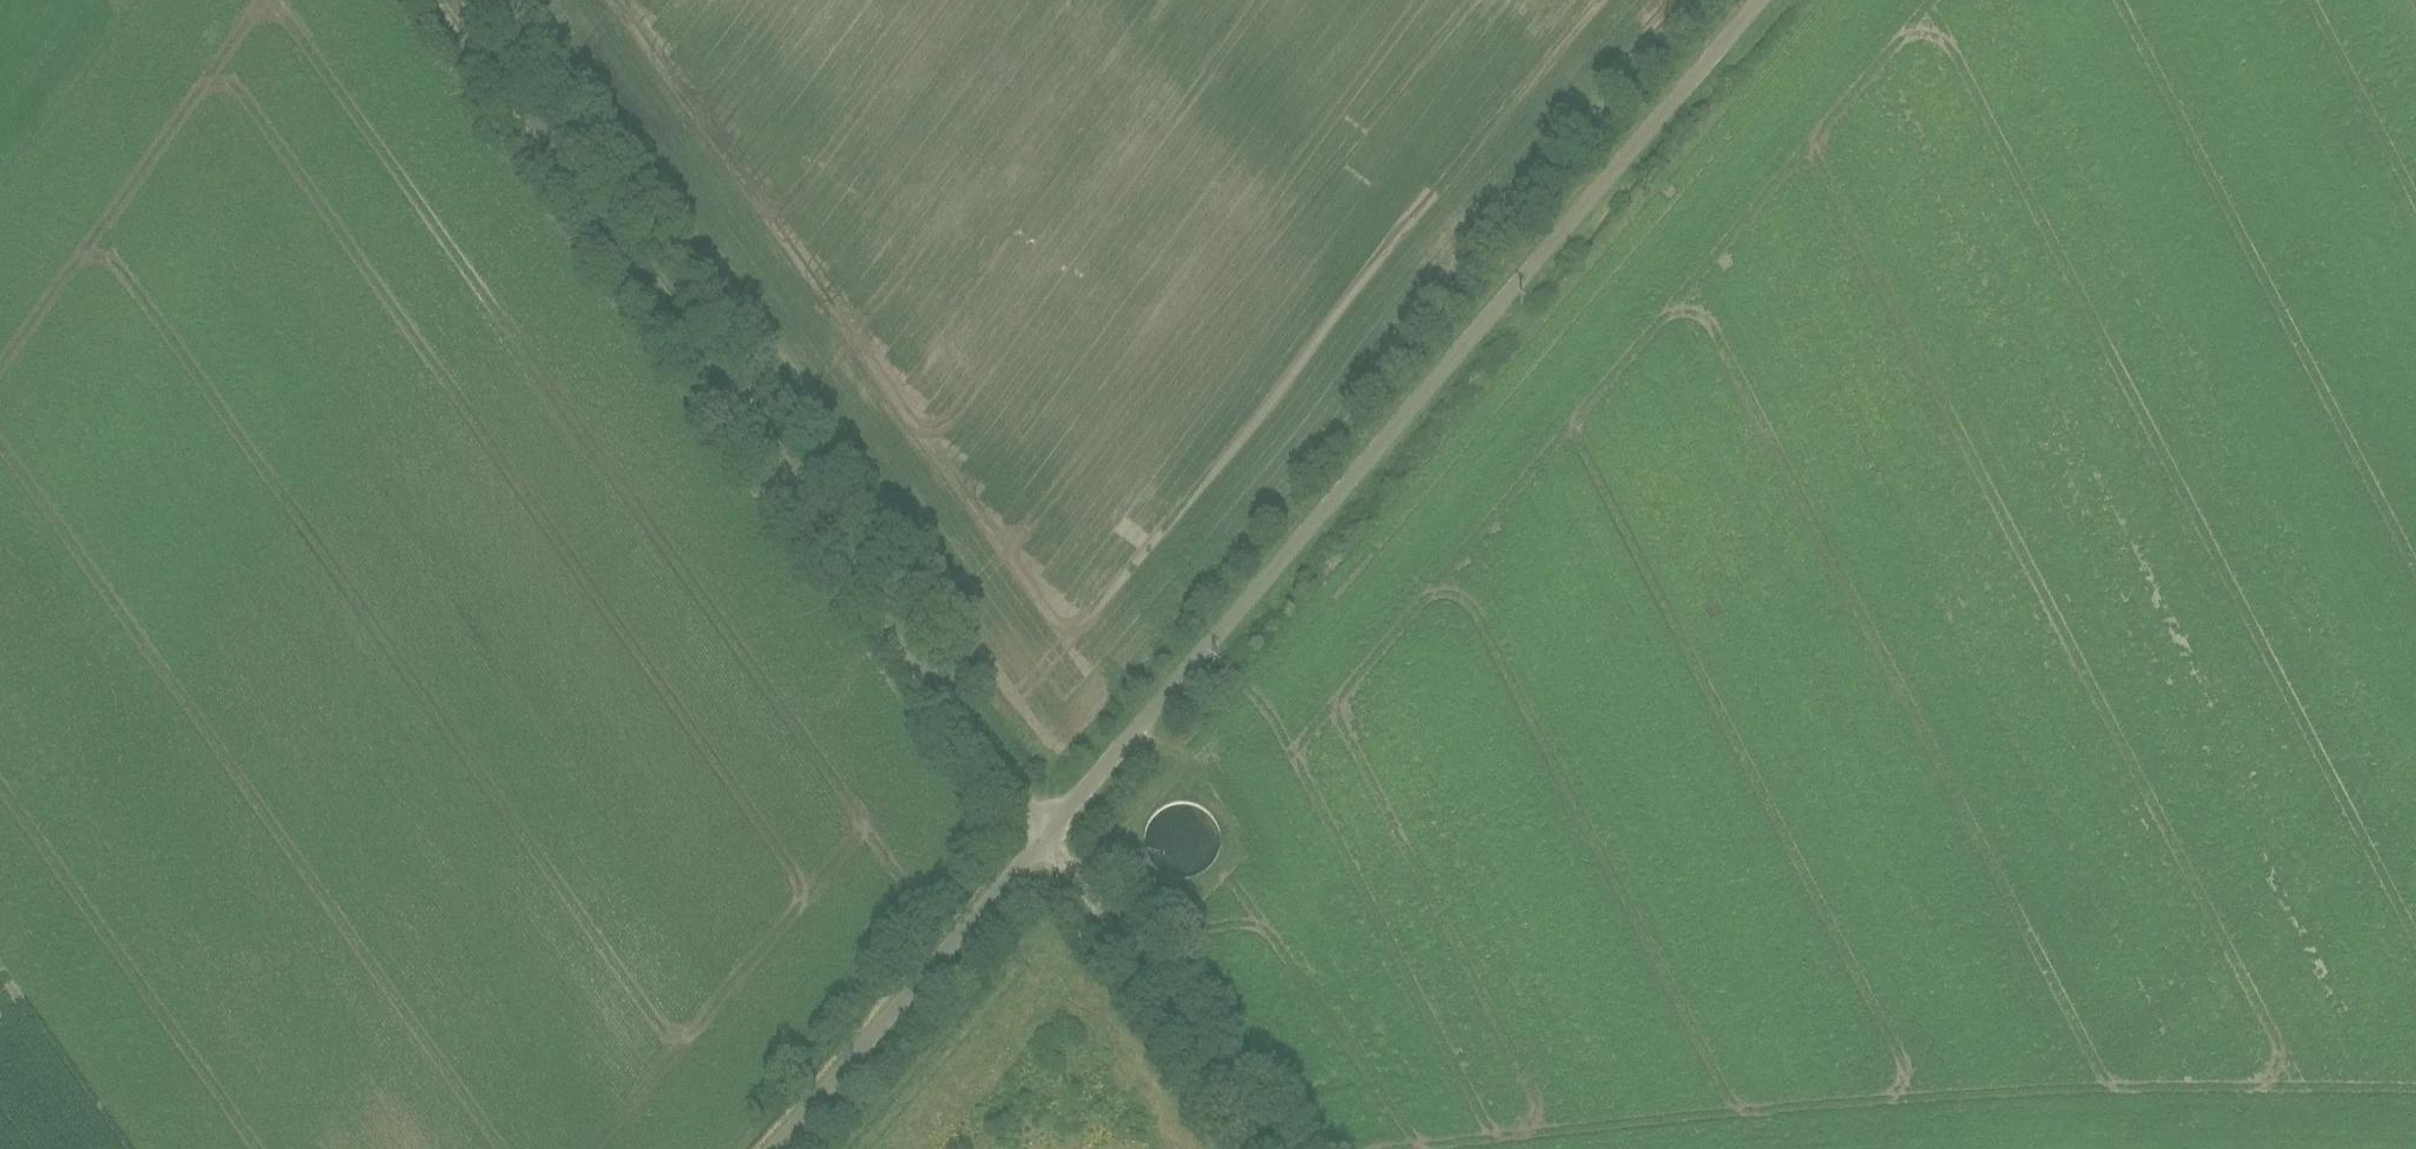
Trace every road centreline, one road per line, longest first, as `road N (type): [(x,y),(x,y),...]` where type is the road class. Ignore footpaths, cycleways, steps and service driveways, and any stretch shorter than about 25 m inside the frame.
road 1 (unclassified): [(1048,836),(1761,0)]
road 2 (residential): [(1048,836),(452,0)]
road 3 (unclassified): [(775,1148),(1048,836)]

